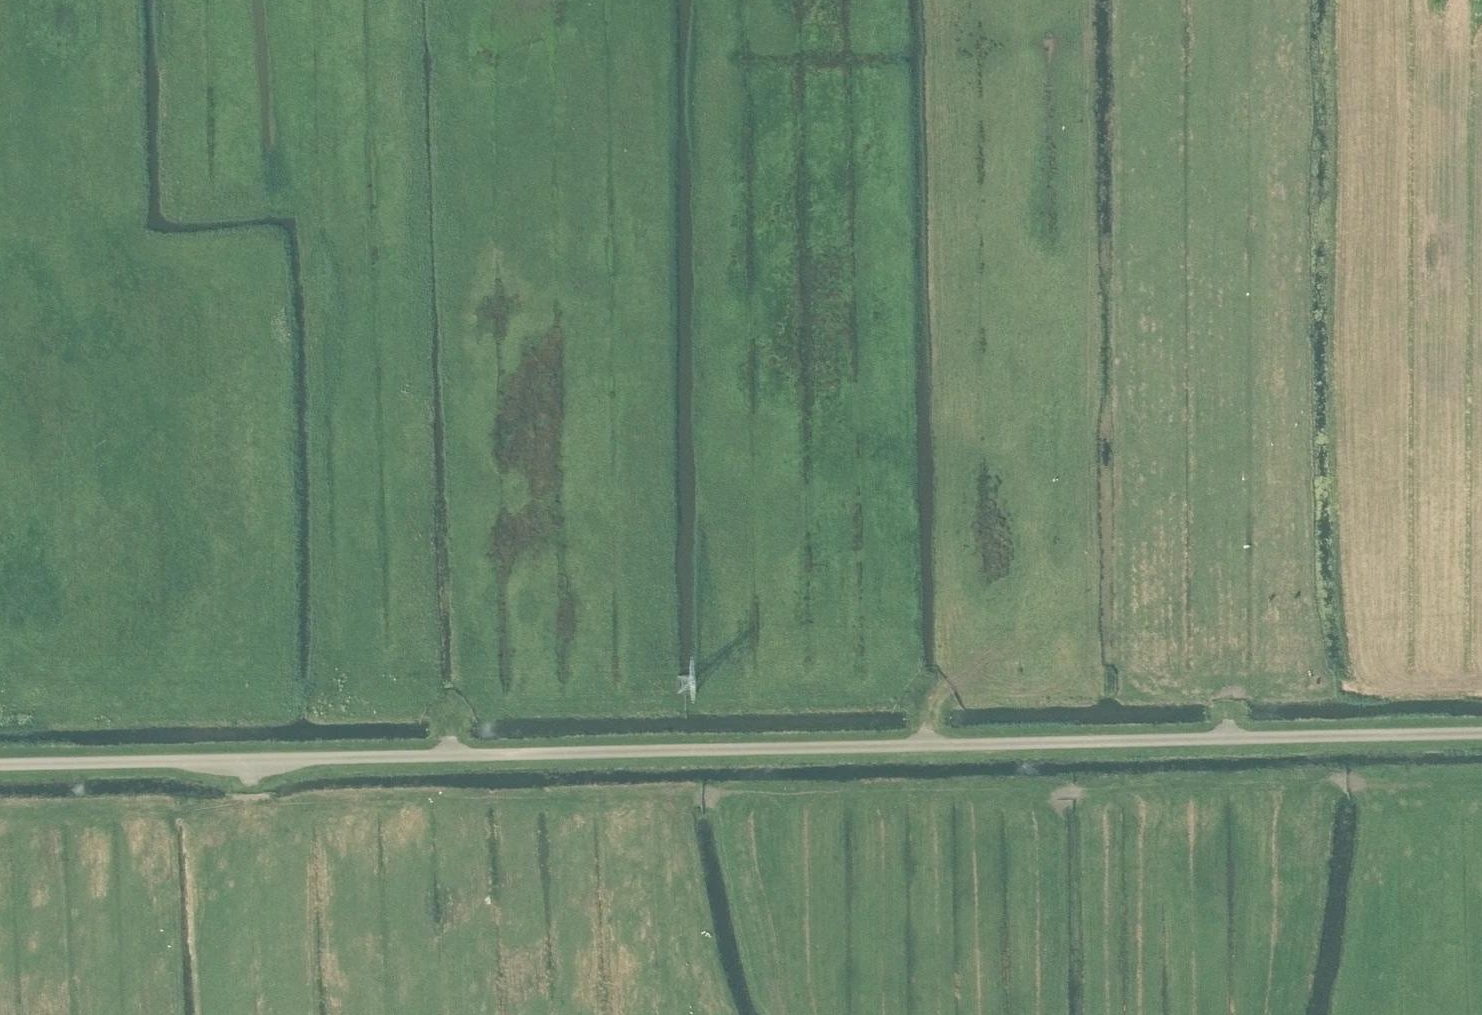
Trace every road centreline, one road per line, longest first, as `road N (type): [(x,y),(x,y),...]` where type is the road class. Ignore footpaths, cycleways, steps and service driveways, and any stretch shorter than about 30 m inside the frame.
road 1 (unclassified): [(0,765),(1481,734)]

